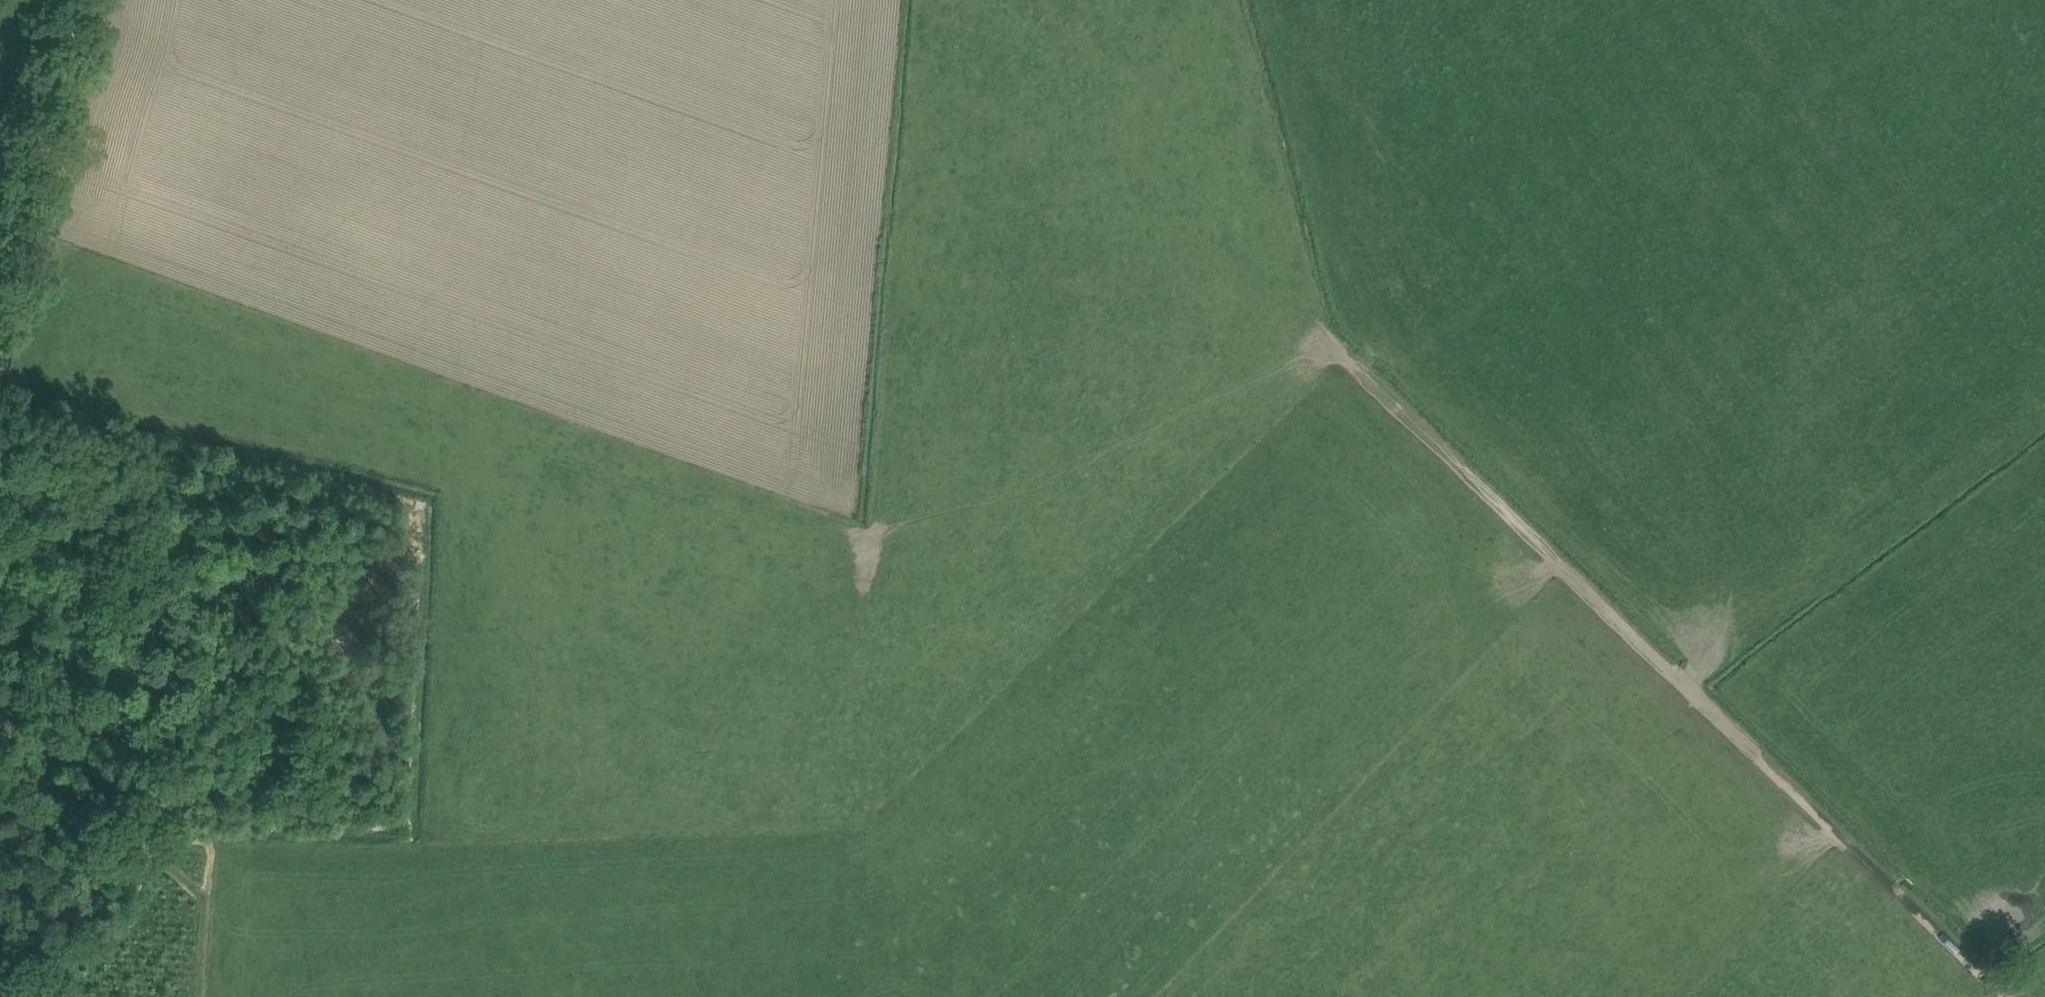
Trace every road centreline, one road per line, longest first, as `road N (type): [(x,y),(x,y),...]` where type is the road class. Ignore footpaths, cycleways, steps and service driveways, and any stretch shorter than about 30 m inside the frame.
road 1 (track): [(0,330),(79,0)]

